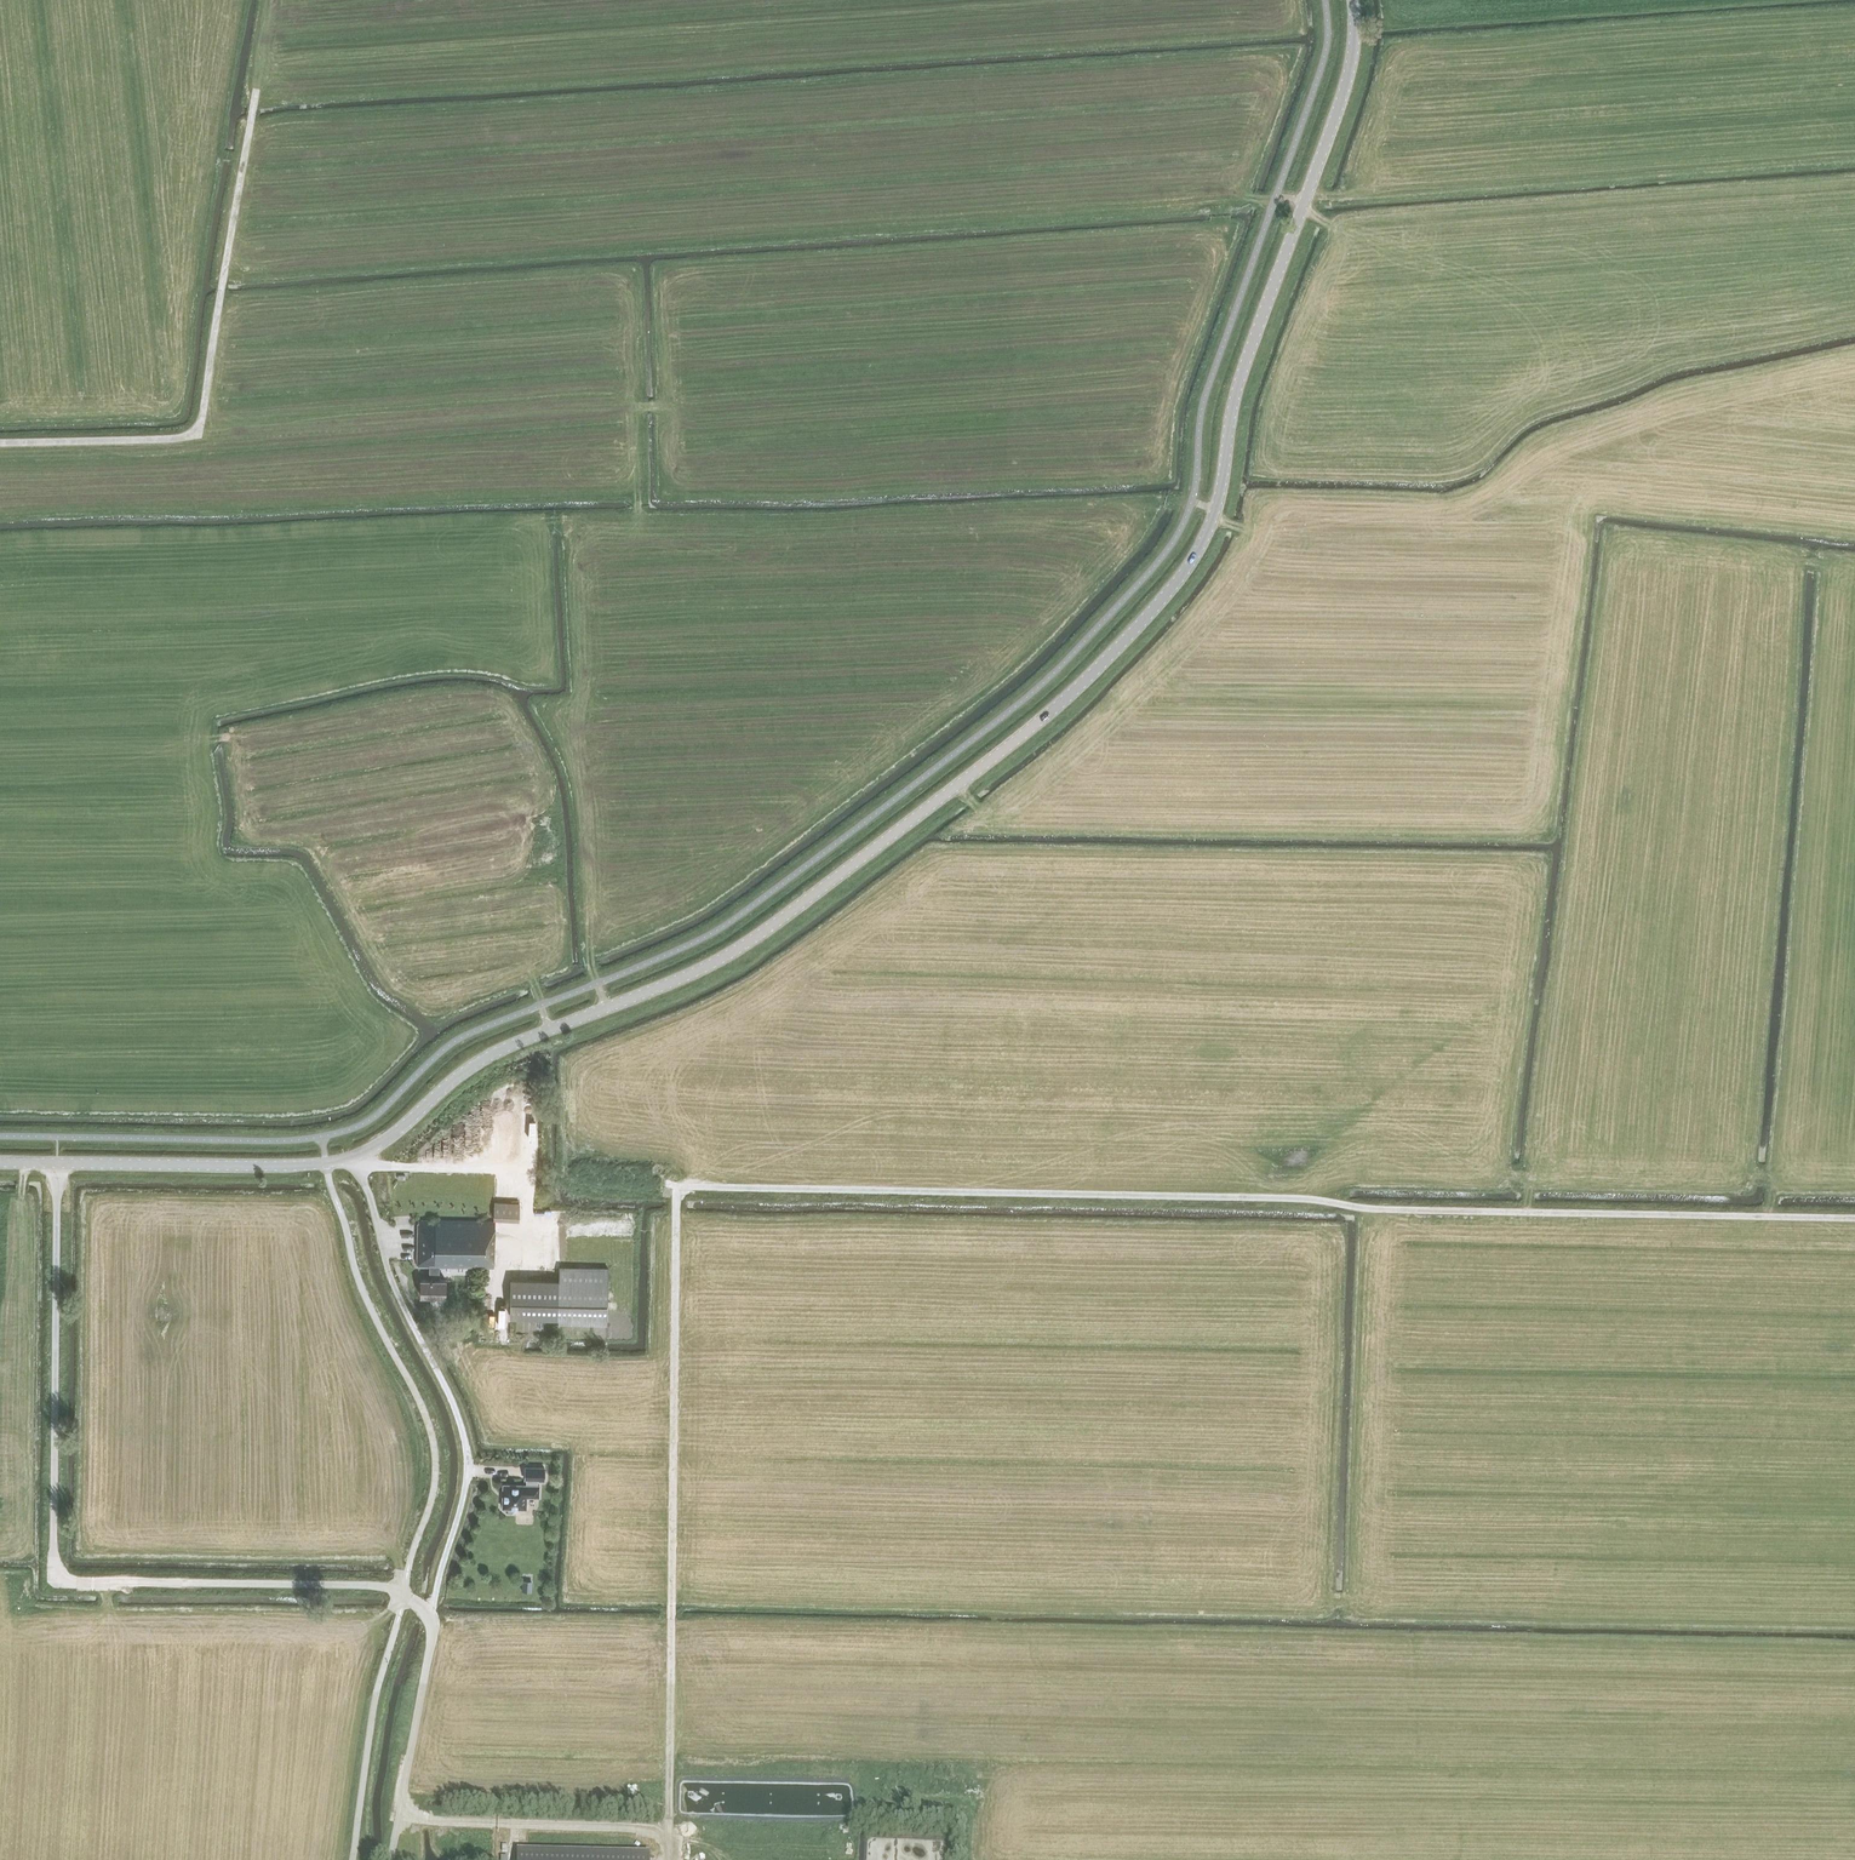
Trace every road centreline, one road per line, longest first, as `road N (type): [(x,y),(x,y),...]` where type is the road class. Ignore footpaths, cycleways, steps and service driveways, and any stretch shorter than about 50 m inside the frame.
road 1 (secondary): [(1352,0),(1348,75),(1240,376),(1210,526),(1163,597),(1055,708),(733,952),(494,1053),(363,1153),(293,1166),(0,1163)]
road 2 (track): [(668,1835),(676,1187),(1854,1220)]
road 3 (track): [(0,443),(198,435),(256,91)]

